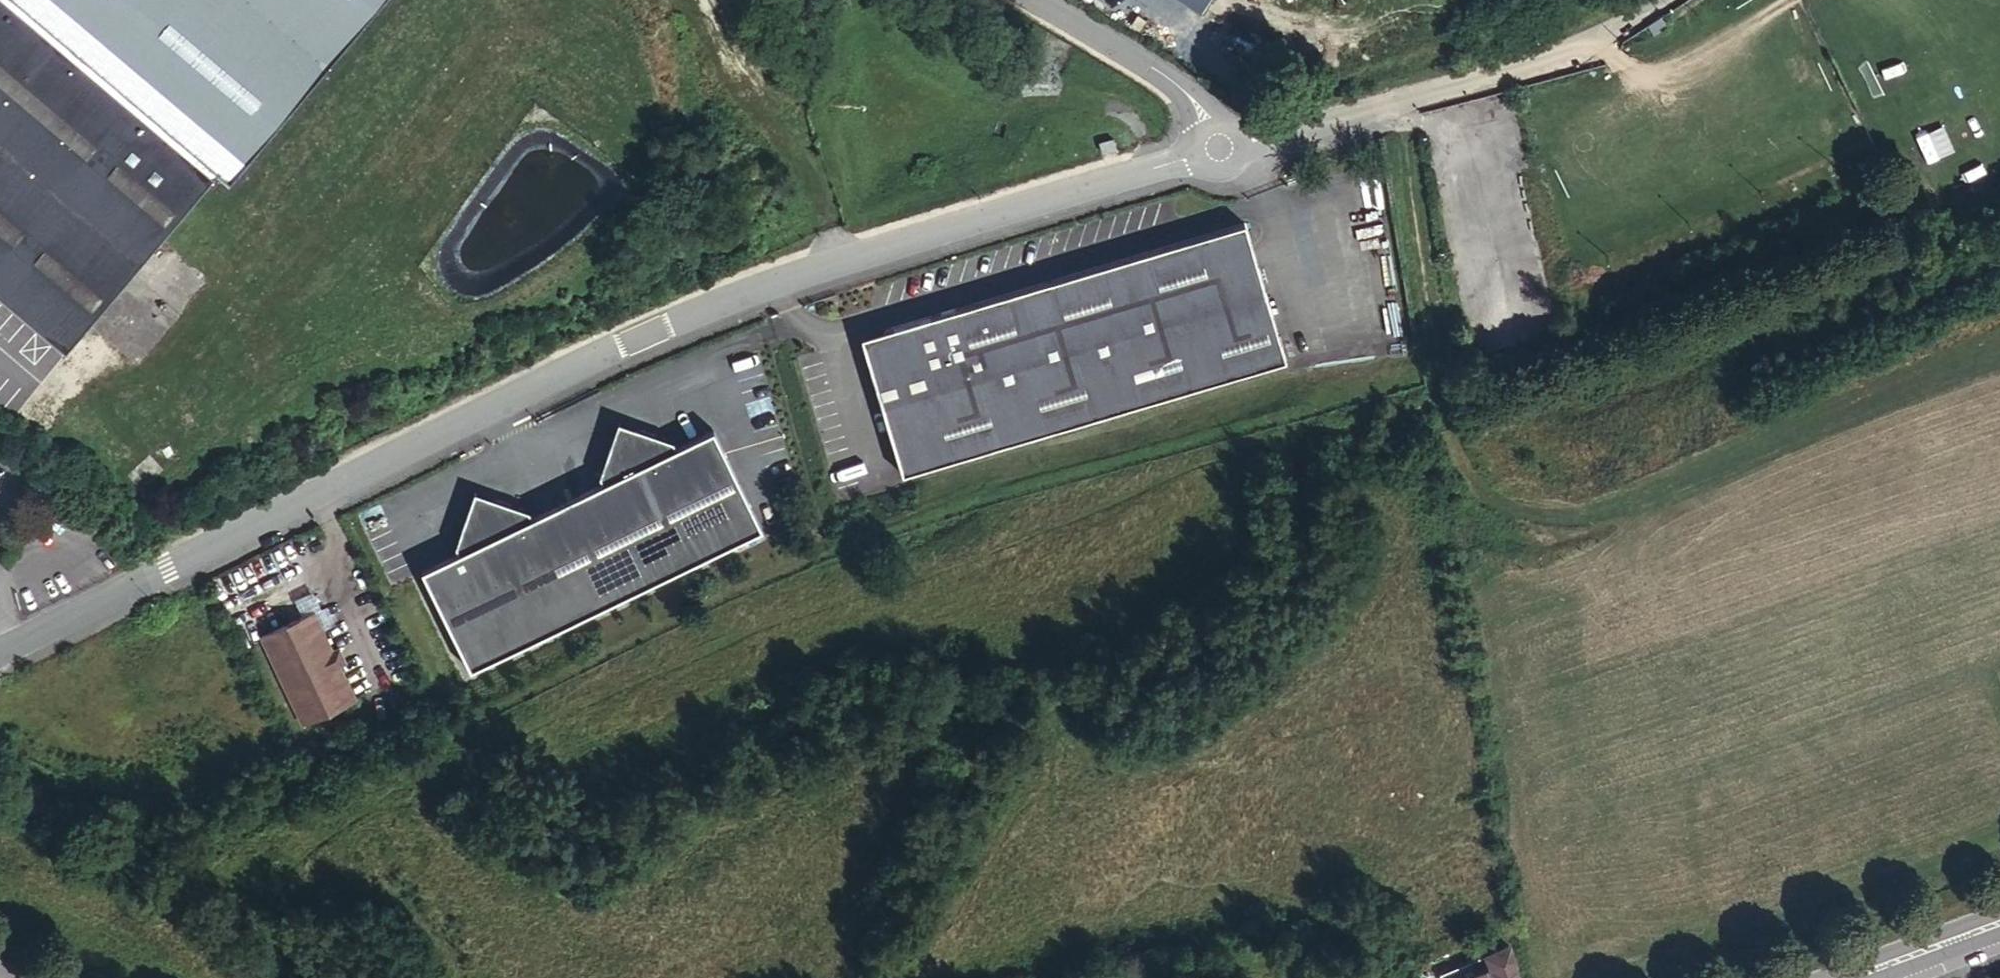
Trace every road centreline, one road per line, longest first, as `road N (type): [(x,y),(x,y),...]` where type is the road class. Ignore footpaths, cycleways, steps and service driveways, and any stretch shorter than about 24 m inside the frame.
road 1 (unclassified): [(0,646),(620,343),(789,281),(1220,147)]
road 2 (unclassified): [(1220,147),(1461,80),(1594,31),(1645,0)]
road 3 (residential): [(1220,147),(1146,62),(1045,0)]
road 4 (primary): [(1999,923),(1852,977)]

